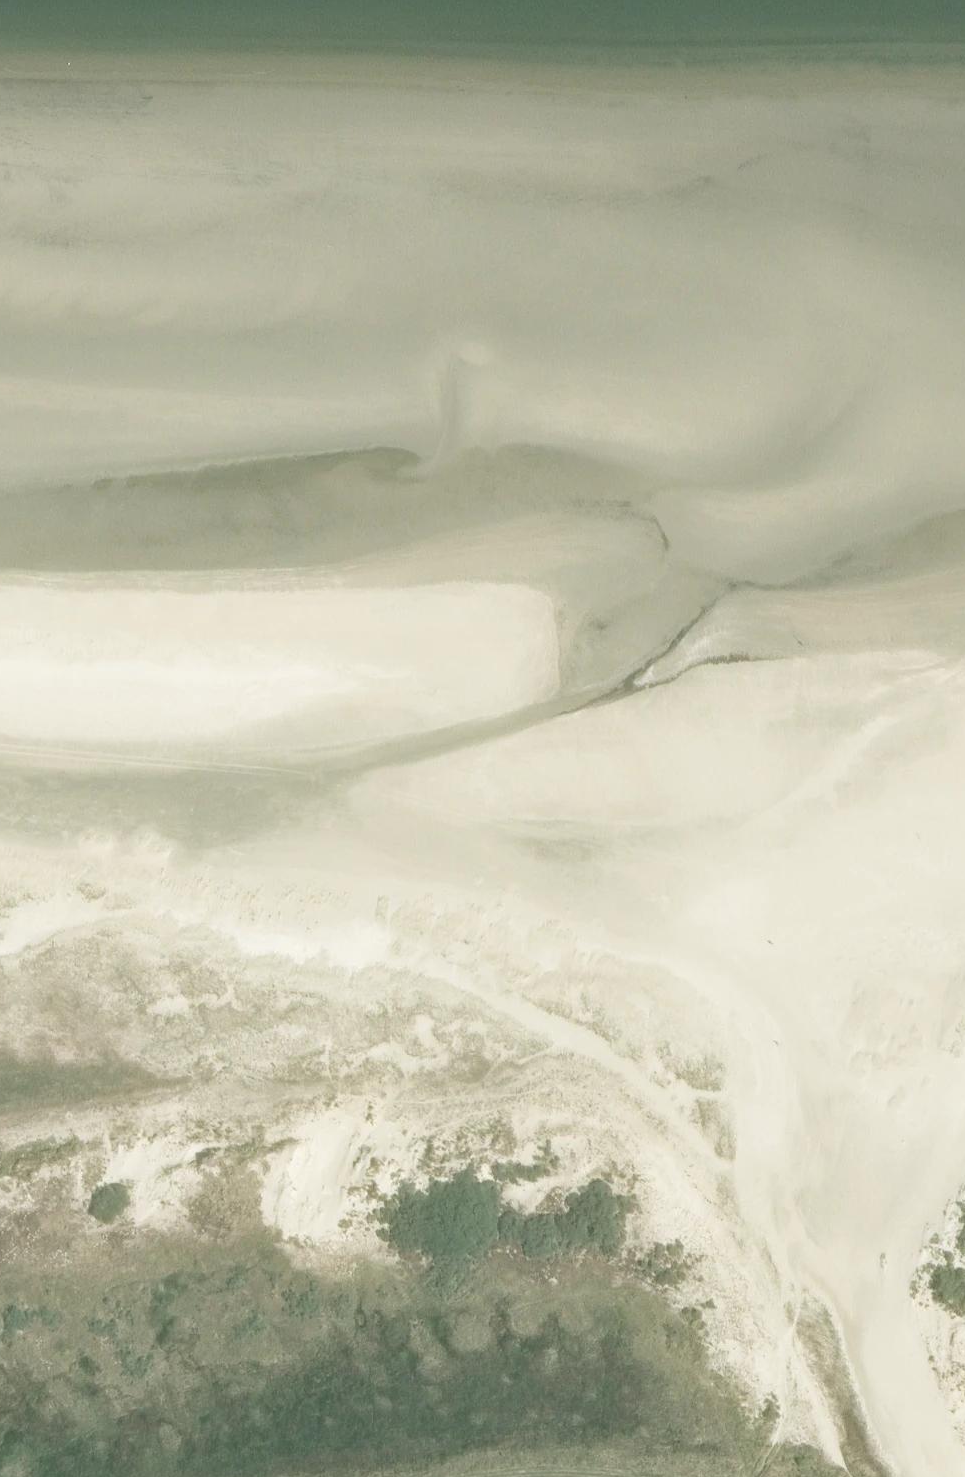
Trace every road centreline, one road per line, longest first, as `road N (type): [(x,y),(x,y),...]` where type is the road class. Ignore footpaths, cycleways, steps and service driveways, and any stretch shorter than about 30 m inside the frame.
road 1 (track): [(791,1476),(635,1283)]
road 2 (track): [(656,1476),(481,1476)]

